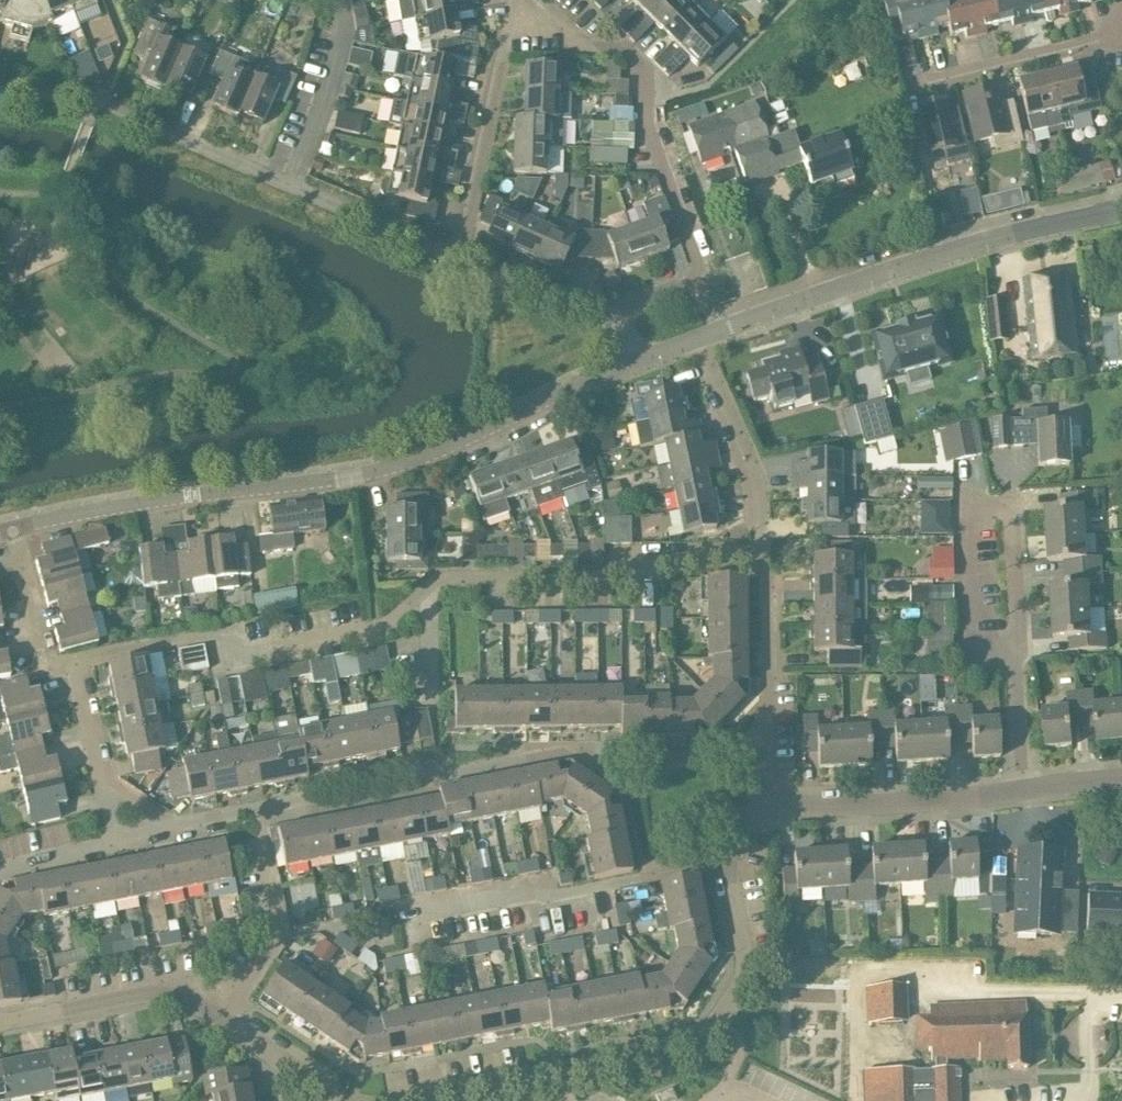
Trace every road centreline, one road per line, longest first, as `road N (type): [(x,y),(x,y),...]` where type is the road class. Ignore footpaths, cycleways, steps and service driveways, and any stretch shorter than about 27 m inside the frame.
road 1 (residential): [(643,357),(402,462),(12,529)]
road 2 (residential): [(401,1100),(701,1043),(748,973),(729,861),(759,802)]
road 3 (residential): [(258,813),(567,754),(718,760),(764,746)]
road 4 (residential): [(617,323),(633,304),(689,283),(696,261),(653,140),(643,77),(622,51),(558,37),(520,0)]
road 5 (residential): [(699,339),(904,267),(1121,208)]
road 6 (residential): [(79,662),(206,636),(270,648),(379,628),(431,582)]
road 7 (residential): [(1016,654),(1011,505),(964,506),(971,656)]
road 8 (residential): [(431,582),(441,575),(639,572),(657,559),(761,560)]
road 9 (residential): [(290,184),(95,100),(0,88)]
road 10 (residential): [(759,802),(863,805),(1024,790)]
road 11 (residential): [(463,256),(519,0)]
road 12 (residential): [(222,1020),(183,991),(0,1024)]
road 13 (residential): [(761,560),(756,467),(699,339)]
road 14 (residential): [(222,1020),(280,942),(258,813)]
road 15 (residential): [(930,80),(1112,36),(1120,26)]
road 16 (residential): [(290,184),(326,76),(323,0)]
road 17 (residential): [(463,256),(290,184)]
road 18 (residential): [(764,746),(761,560)]
road 19 (residential): [(120,843),(79,662)]
road 20 (residential): [(79,662),(56,667),(46,660),(12,529)]
road 21 (residential): [(617,323),(463,256)]
road 22 (residential): [(343,1100),(222,1020)]
road 23 (residential): [(120,843),(258,813)]
road 24 (residential): [(1024,790),(1016,654)]
road 25 (residential): [(0,868),(120,843)]

